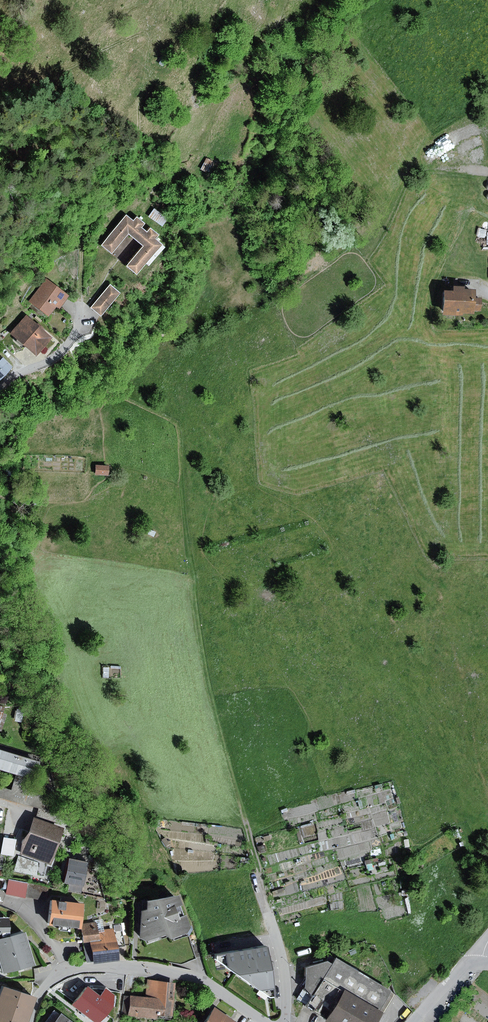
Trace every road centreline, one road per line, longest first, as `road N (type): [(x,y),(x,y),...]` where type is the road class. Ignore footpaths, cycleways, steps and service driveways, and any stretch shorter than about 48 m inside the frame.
road 1 (residential): [(30,1021),(48,983),(84,968),(116,967),(215,988),(264,1021)]
road 2 (track): [(114,165),(82,235),(80,303)]
road 3 (residential): [(80,303),(69,343),(0,390)]

